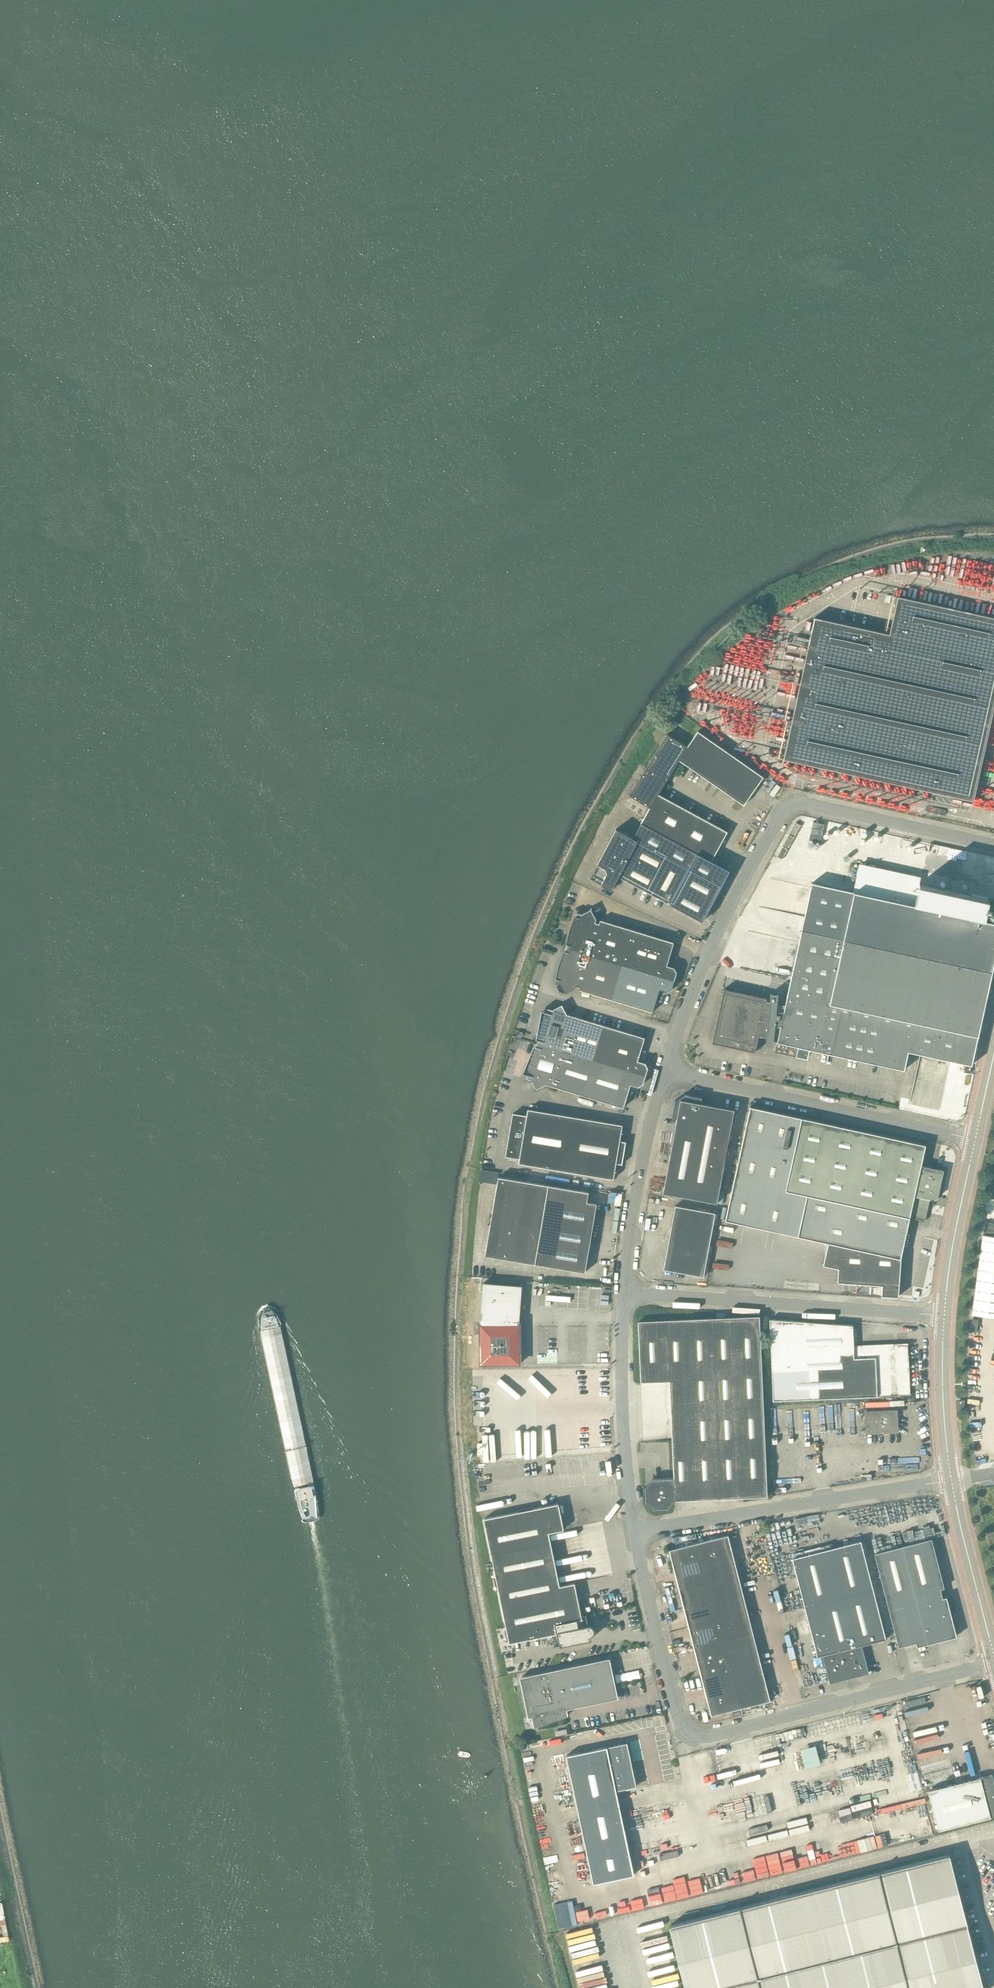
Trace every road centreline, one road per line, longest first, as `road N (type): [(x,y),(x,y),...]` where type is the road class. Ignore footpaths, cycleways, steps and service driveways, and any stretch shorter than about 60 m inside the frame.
road 1 (unclassified): [(993,1663),(695,1736),(678,1719),(636,1531)]
road 2 (unclassified): [(665,1071),(720,927),(793,798),(993,844)]
road 3 (unclassified): [(944,1315),(622,1292)]
road 4 (unclassified): [(636,1531),(950,1480)]
road 5 (unclassified): [(975,1140),(665,1071)]
road 6 (unclassified): [(636,1531),(622,1408),(622,1292)]
road 7 (unclassified): [(622,1292),(633,1202),(665,1071)]
road 8 (unclassified): [(993,1656),(950,1480)]
road 9 (unclassified): [(944,1315),(975,1140)]
road 10 (unclassified): [(950,1480),(944,1315)]

